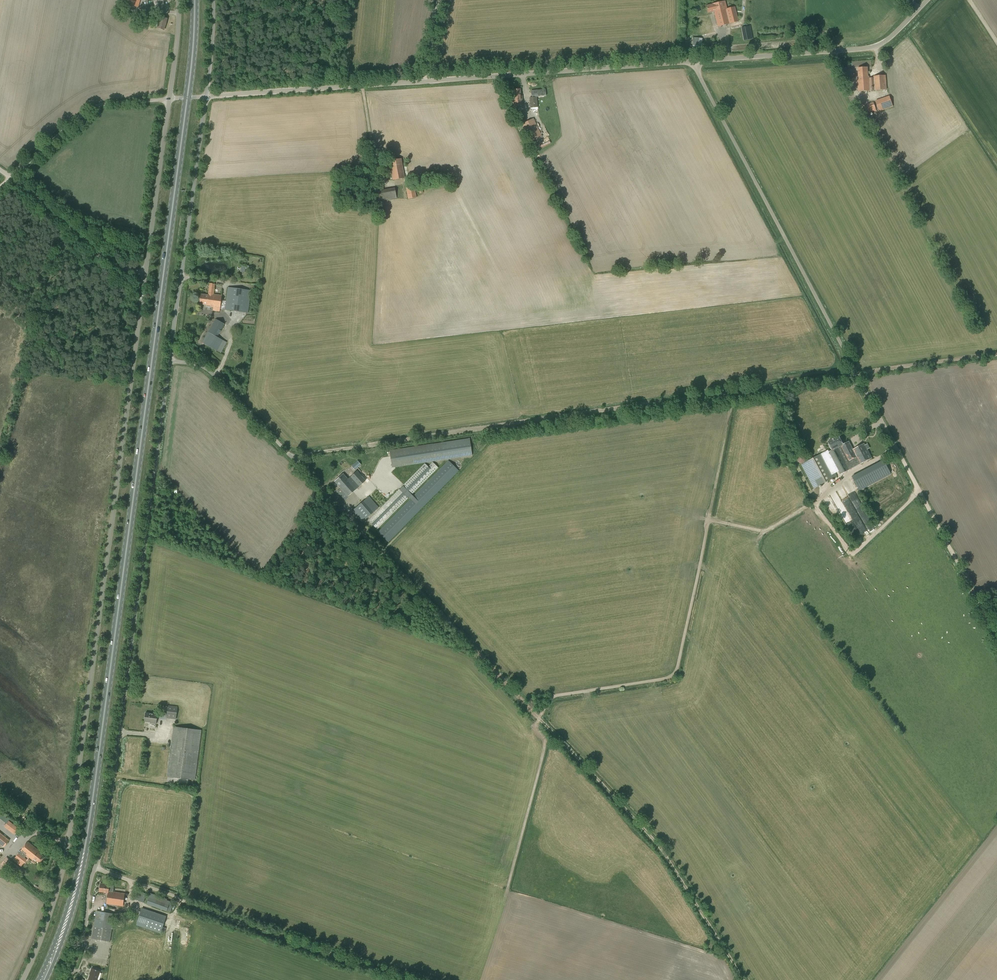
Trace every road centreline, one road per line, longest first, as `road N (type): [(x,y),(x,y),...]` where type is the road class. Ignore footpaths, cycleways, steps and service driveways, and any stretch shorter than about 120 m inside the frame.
road 1 (primary): [(41,979),(87,841),(188,97)]
road 2 (unclassified): [(23,979),(69,840),(170,99)]
road 3 (track): [(996,353),(294,455)]
road 4 (unclassified): [(65,979),(105,834),(170,361)]
road 5 (track): [(363,526),(649,834),(744,979)]
road 6 (unclassified): [(206,96),(696,62)]
road 7 (unclassified): [(904,463),(696,62)]
road 8 (track): [(97,869),(407,979)]
road 9 (unclassified): [(170,361),(206,96)]
road 10 (unclassified): [(363,526),(211,367),(170,361)]
road 11 (unclassified): [(696,62),(868,49),(929,0)]
road 12 (unclassified): [(170,99),(102,103),(11,177),(0,169)]
road 13 (track): [(996,636),(904,463)]
road 14 (track): [(145,272),(102,258),(11,177)]

